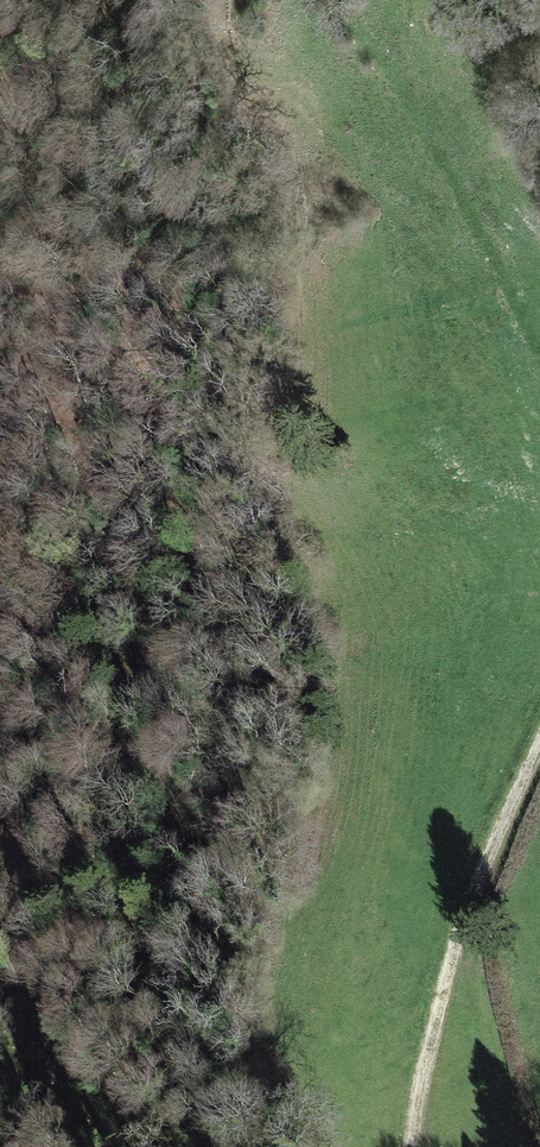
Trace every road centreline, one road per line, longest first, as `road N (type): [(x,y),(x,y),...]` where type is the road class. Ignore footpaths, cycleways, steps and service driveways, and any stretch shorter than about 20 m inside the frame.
road 1 (track): [(0,67),(54,349),(88,470),(162,661),(163,996),(179,1146)]
road 2 (track): [(539,747),(466,916),(410,1146)]

